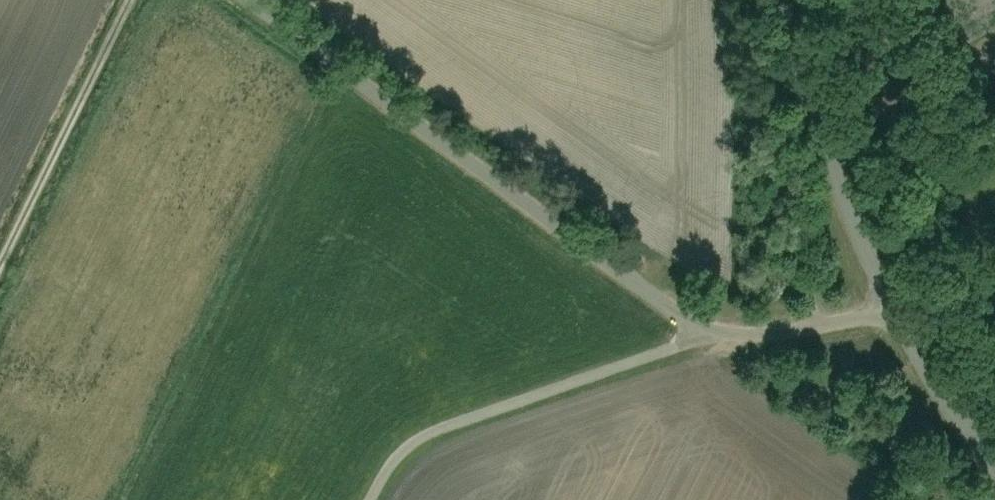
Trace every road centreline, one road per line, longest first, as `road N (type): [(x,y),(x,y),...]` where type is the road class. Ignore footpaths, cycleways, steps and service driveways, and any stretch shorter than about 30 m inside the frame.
road 1 (residential): [(890,310),(748,338),(685,320),(238,0)]
road 2 (track): [(711,330),(440,432),(400,458),(376,499)]
road 3 (track): [(144,0),(0,308)]
road 4 (residential): [(792,0),(837,187),(890,310)]
road 5 (unclassified): [(890,310),(994,477)]

